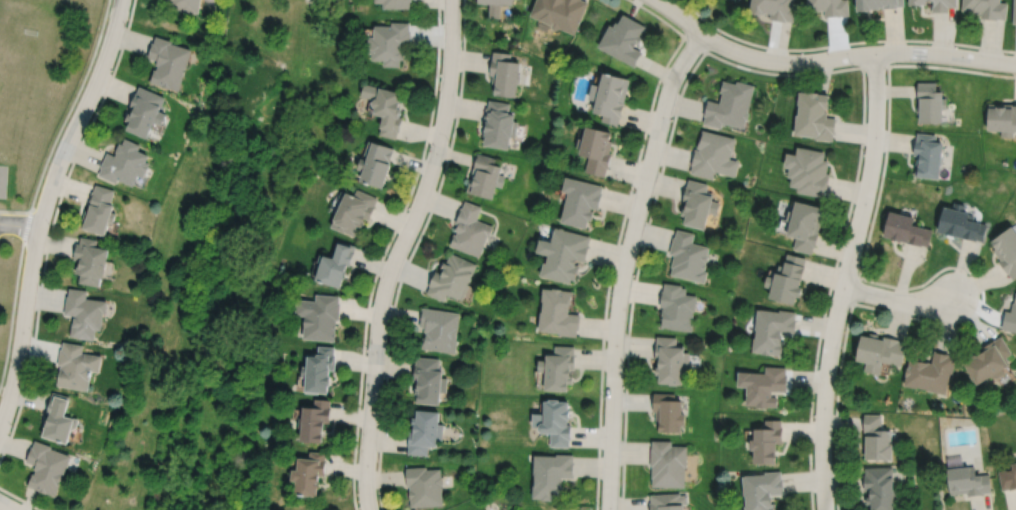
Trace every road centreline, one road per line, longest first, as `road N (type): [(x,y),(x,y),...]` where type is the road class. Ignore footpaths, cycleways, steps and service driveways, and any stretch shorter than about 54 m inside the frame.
road 1 (residential): [(451,0),(450,74),(434,163),(380,309),(369,509)]
road 2 (residential): [(702,33),(672,80),(627,258),(609,509)]
road 3 (residential): [(874,53),(869,180),(828,358),(825,509)]
road 4 (residential): [(0,425),(41,215),(121,0)]
road 5 (residential): [(656,0),(722,45),(757,58),(910,52),(1015,64)]

